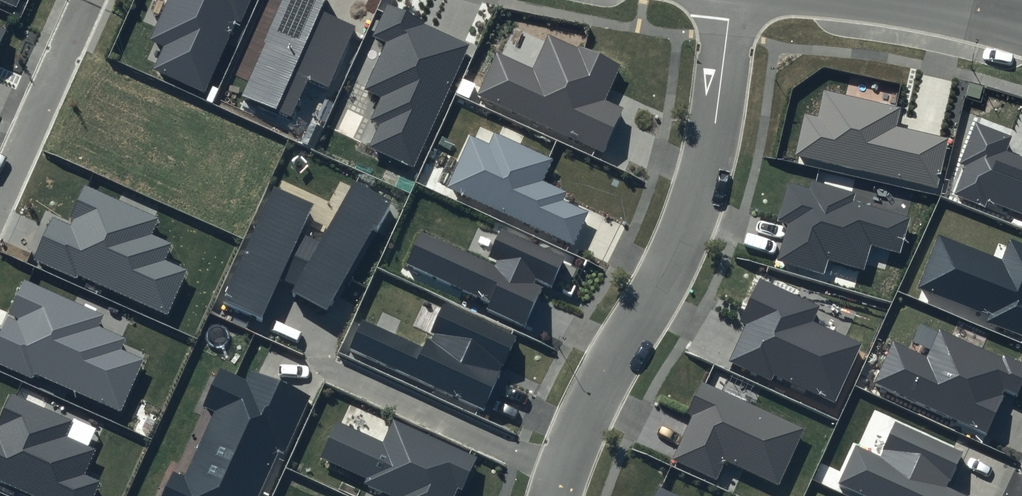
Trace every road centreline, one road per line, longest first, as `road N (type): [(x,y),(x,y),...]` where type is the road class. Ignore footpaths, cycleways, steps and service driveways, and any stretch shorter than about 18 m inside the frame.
road 1 (residential): [(557,495),(578,440),(674,268),(708,164),(731,0)]
road 2 (residential): [(89,0),(0,199)]

